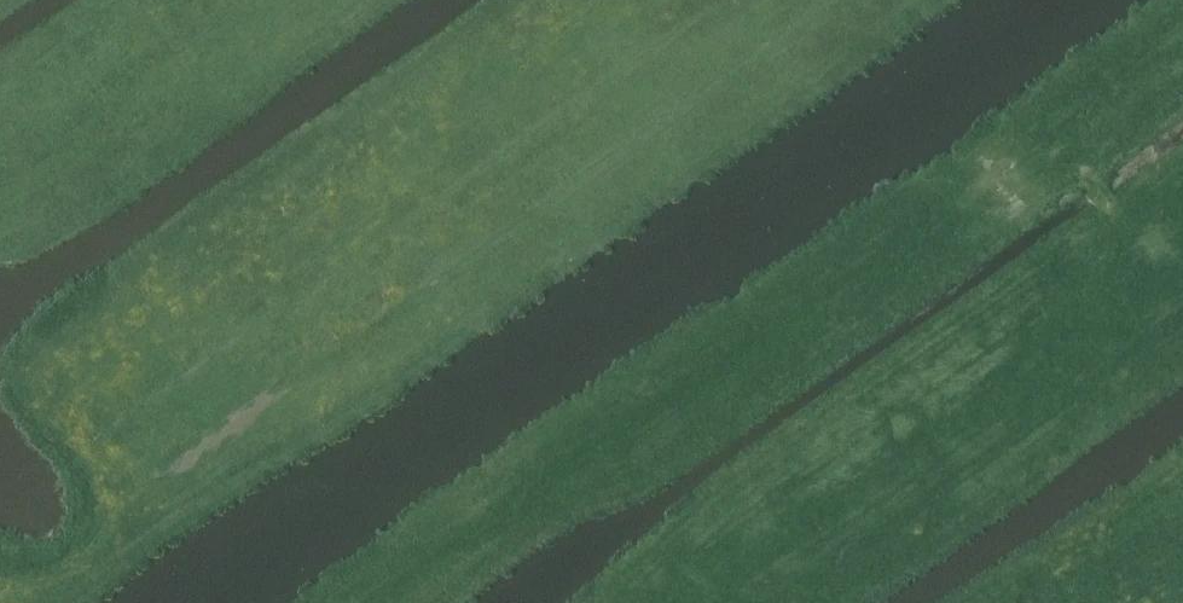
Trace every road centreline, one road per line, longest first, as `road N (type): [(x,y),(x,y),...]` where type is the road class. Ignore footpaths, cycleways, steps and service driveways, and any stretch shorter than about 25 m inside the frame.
road 1 (track): [(301,602),(976,180)]

